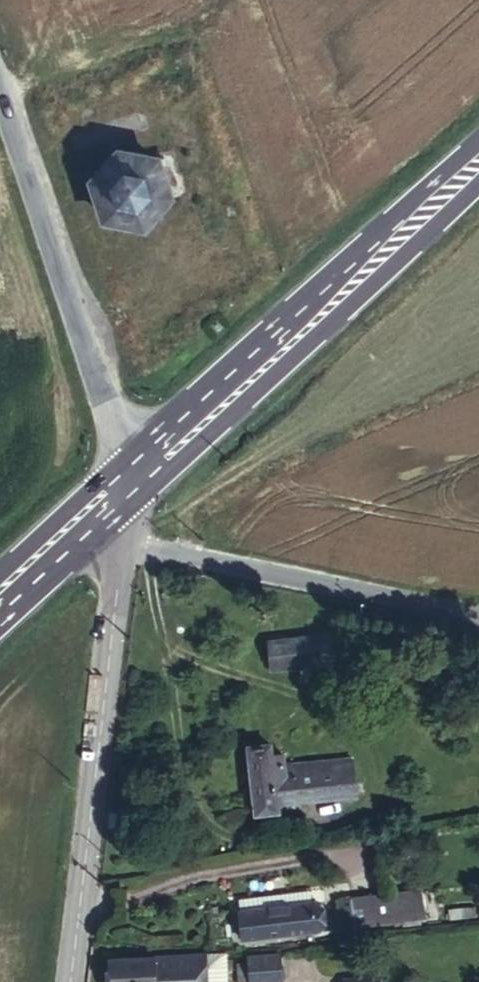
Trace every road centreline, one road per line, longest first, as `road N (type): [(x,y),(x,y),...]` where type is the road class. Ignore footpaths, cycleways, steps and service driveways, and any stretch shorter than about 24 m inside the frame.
road 1 (primary): [(131,475),(478,158)]
road 2 (tertiary): [(71,981),(122,542)]
road 3 (tertiary): [(131,475),(0,92)]
road 4 (unclassified): [(122,542),(478,611)]
road 5 (primary): [(0,595),(131,475)]

